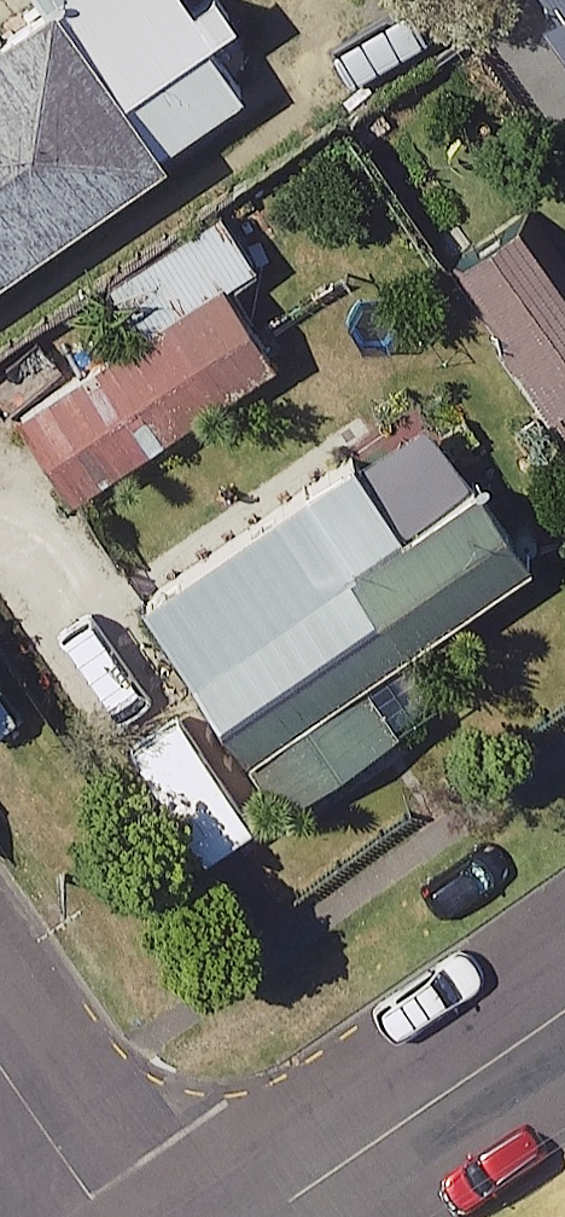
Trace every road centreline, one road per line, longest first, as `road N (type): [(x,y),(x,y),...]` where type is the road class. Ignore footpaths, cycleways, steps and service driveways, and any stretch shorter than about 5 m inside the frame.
road 1 (residential): [(564,1019),(275,1216)]
road 2 (residential): [(0,1060),(109,1216)]

